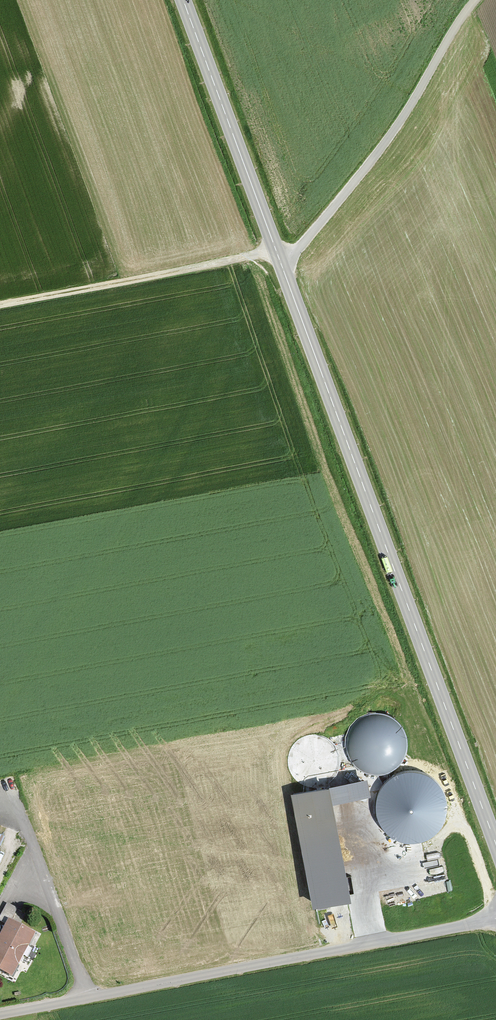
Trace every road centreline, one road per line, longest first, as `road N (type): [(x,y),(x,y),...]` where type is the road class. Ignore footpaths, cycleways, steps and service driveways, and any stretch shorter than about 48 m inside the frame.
road 1 (tertiary): [(183,0),(495,846)]
road 2 (residential): [(0,1016),(495,918)]
road 3 (track): [(276,251),(0,305)]

